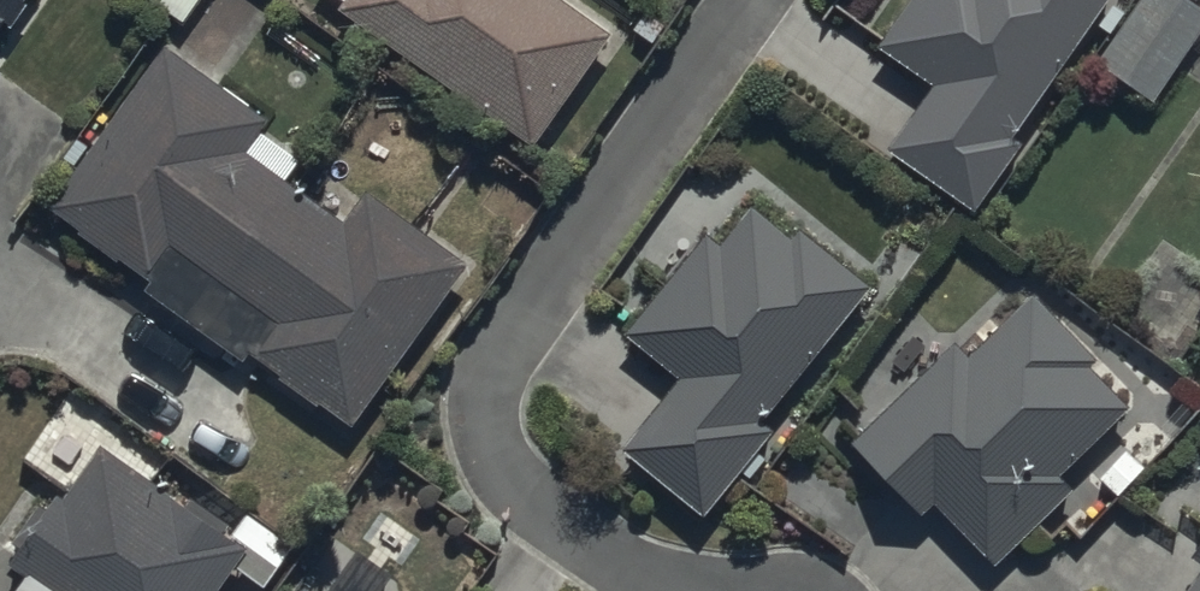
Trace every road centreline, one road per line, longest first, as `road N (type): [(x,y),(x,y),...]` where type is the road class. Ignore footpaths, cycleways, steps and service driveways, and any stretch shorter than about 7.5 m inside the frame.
road 1 (residential): [(663,590),(518,495),(492,450),(485,403),(567,260),(752,0)]

